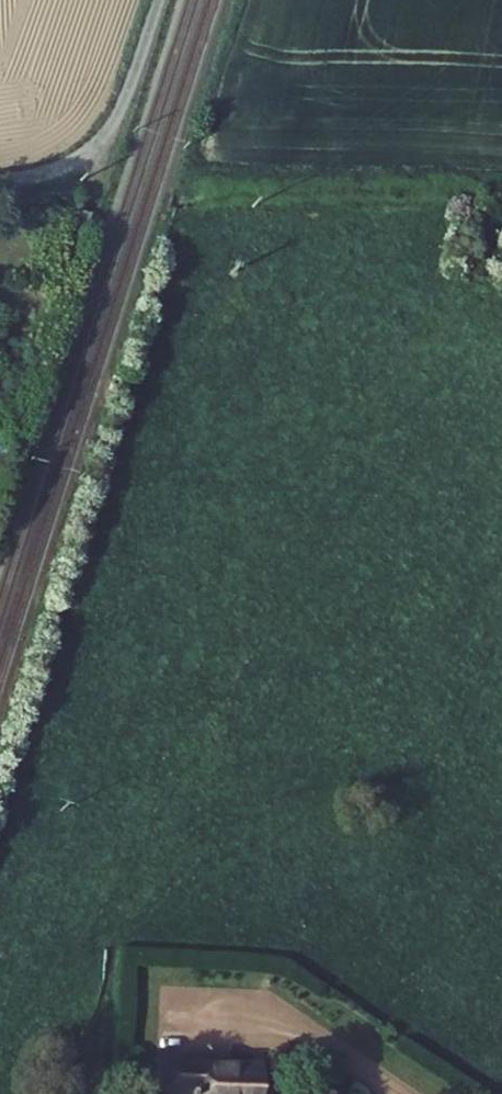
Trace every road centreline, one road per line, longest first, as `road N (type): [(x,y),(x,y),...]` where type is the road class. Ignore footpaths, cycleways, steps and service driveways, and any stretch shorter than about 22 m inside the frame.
road 1 (unclassified): [(0,181),(47,173),(94,149),(127,91),(156,0)]

